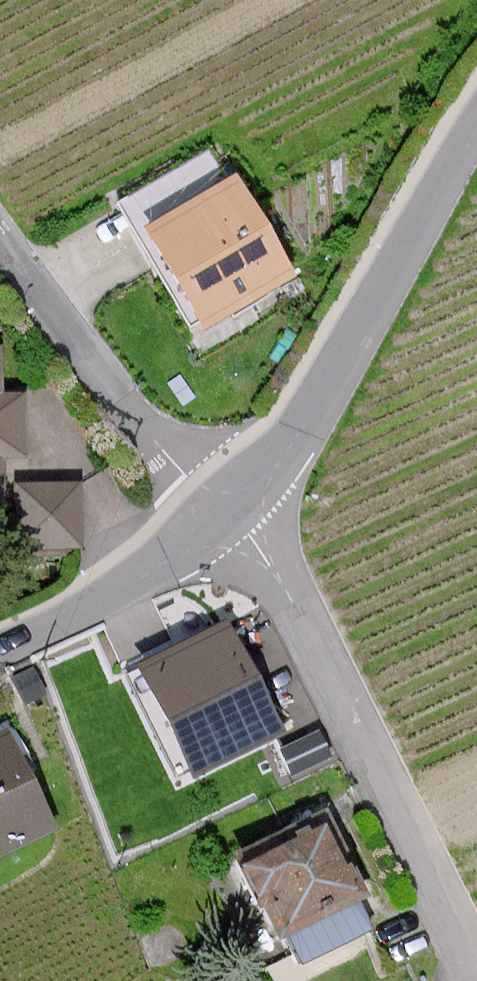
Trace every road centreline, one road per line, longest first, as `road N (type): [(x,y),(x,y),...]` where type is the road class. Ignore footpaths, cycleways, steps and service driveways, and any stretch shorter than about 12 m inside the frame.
road 1 (unclassified): [(225,509),(252,533),(303,615),(475,980)]
road 2 (unclassified): [(476,123),(292,433),(225,509)]
road 3 (residential): [(0,239),(88,360),(225,509)]
road 4 (unclassified): [(225,509),(134,577),(0,647)]

